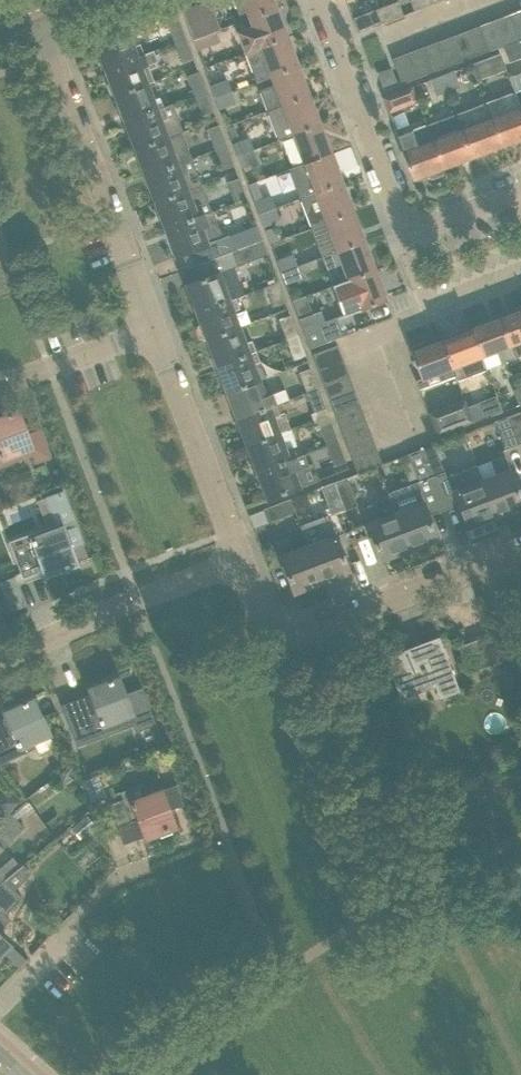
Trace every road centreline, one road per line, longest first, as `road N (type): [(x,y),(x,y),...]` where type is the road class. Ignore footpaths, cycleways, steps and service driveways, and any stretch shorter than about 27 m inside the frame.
road 1 (residential): [(152,331),(30,1)]
road 2 (residential): [(241,561),(269,628),(294,635),(520,551)]
road 3 (residential): [(0,662),(241,561)]
road 4 (residential): [(401,232),(317,0)]
road 5 (residential): [(241,561),(152,331)]
road 6 (residential): [(0,1002),(123,874),(148,861)]
road 7 (residential): [(401,232),(429,303),(520,270)]
road 8 (residential): [(152,331),(0,383)]
road 9 (residential): [(517,190),(401,232)]

